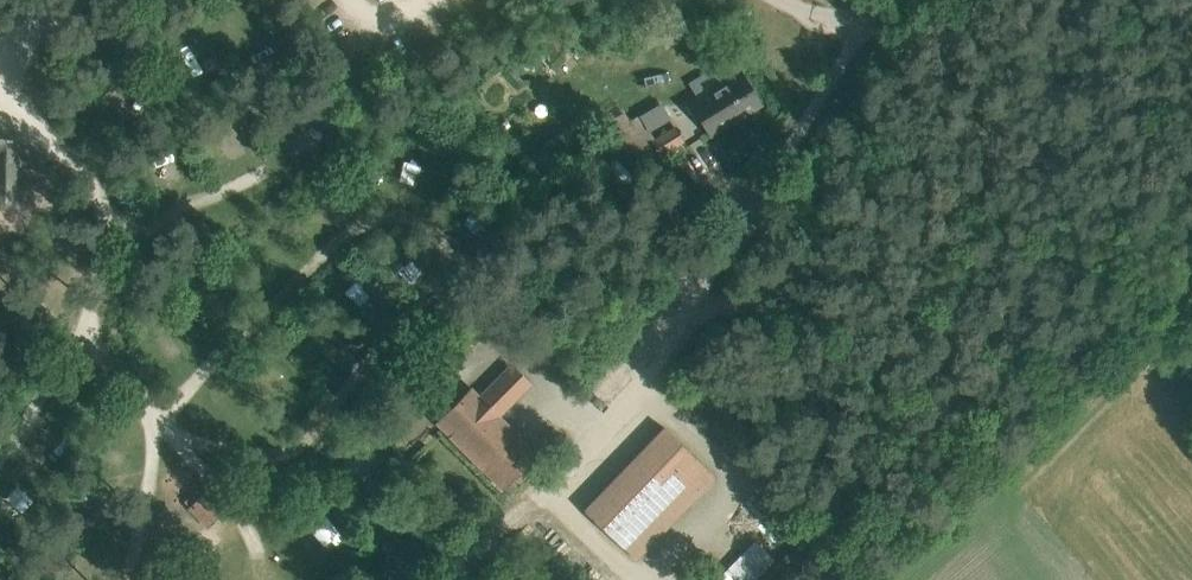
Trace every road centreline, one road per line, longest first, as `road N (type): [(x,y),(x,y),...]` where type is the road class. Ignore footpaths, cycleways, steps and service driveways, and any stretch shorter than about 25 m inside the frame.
road 1 (track): [(529,493),(646,381),(867,19)]
road 2 (track): [(786,579),(823,519),(828,415),(783,321),(755,209)]

